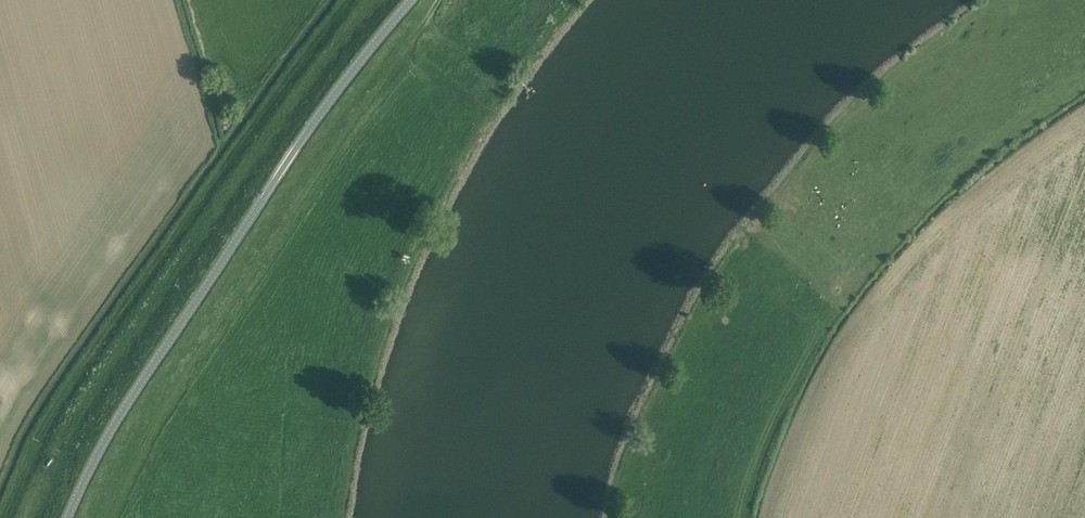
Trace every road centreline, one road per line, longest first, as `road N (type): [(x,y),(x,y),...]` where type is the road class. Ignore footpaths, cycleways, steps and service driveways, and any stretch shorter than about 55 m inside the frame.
road 1 (unclassified): [(68,517),(117,420),(287,162),(412,0)]

